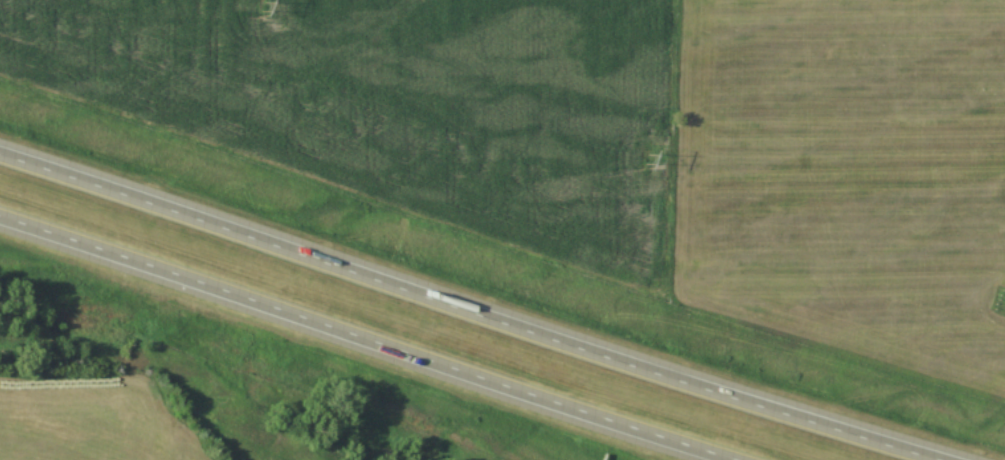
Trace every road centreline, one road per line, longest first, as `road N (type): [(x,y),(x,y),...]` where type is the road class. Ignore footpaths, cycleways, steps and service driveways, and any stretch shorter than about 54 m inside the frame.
road 1 (motorway): [(944,459),(577,351),(0,158)]
road 2 (motorway): [(0,219),(725,459)]

